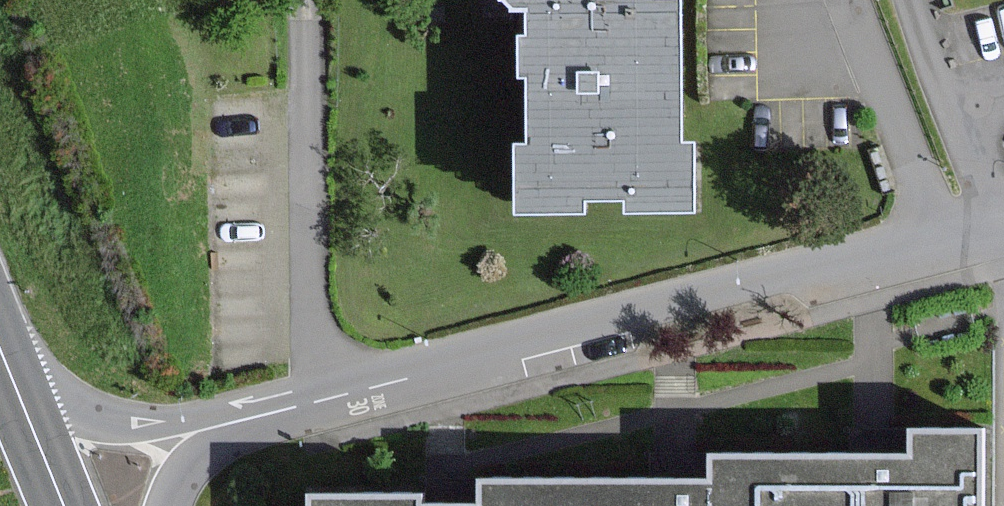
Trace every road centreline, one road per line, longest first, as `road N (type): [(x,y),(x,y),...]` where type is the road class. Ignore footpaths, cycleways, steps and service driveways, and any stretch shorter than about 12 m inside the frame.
road 1 (residential): [(214,427),(956,246)]
road 2 (residential): [(956,246),(914,169),(849,0)]
road 3 (residential): [(214,427),(107,419),(12,380)]
road 4 (primary): [(12,380),(64,505)]

